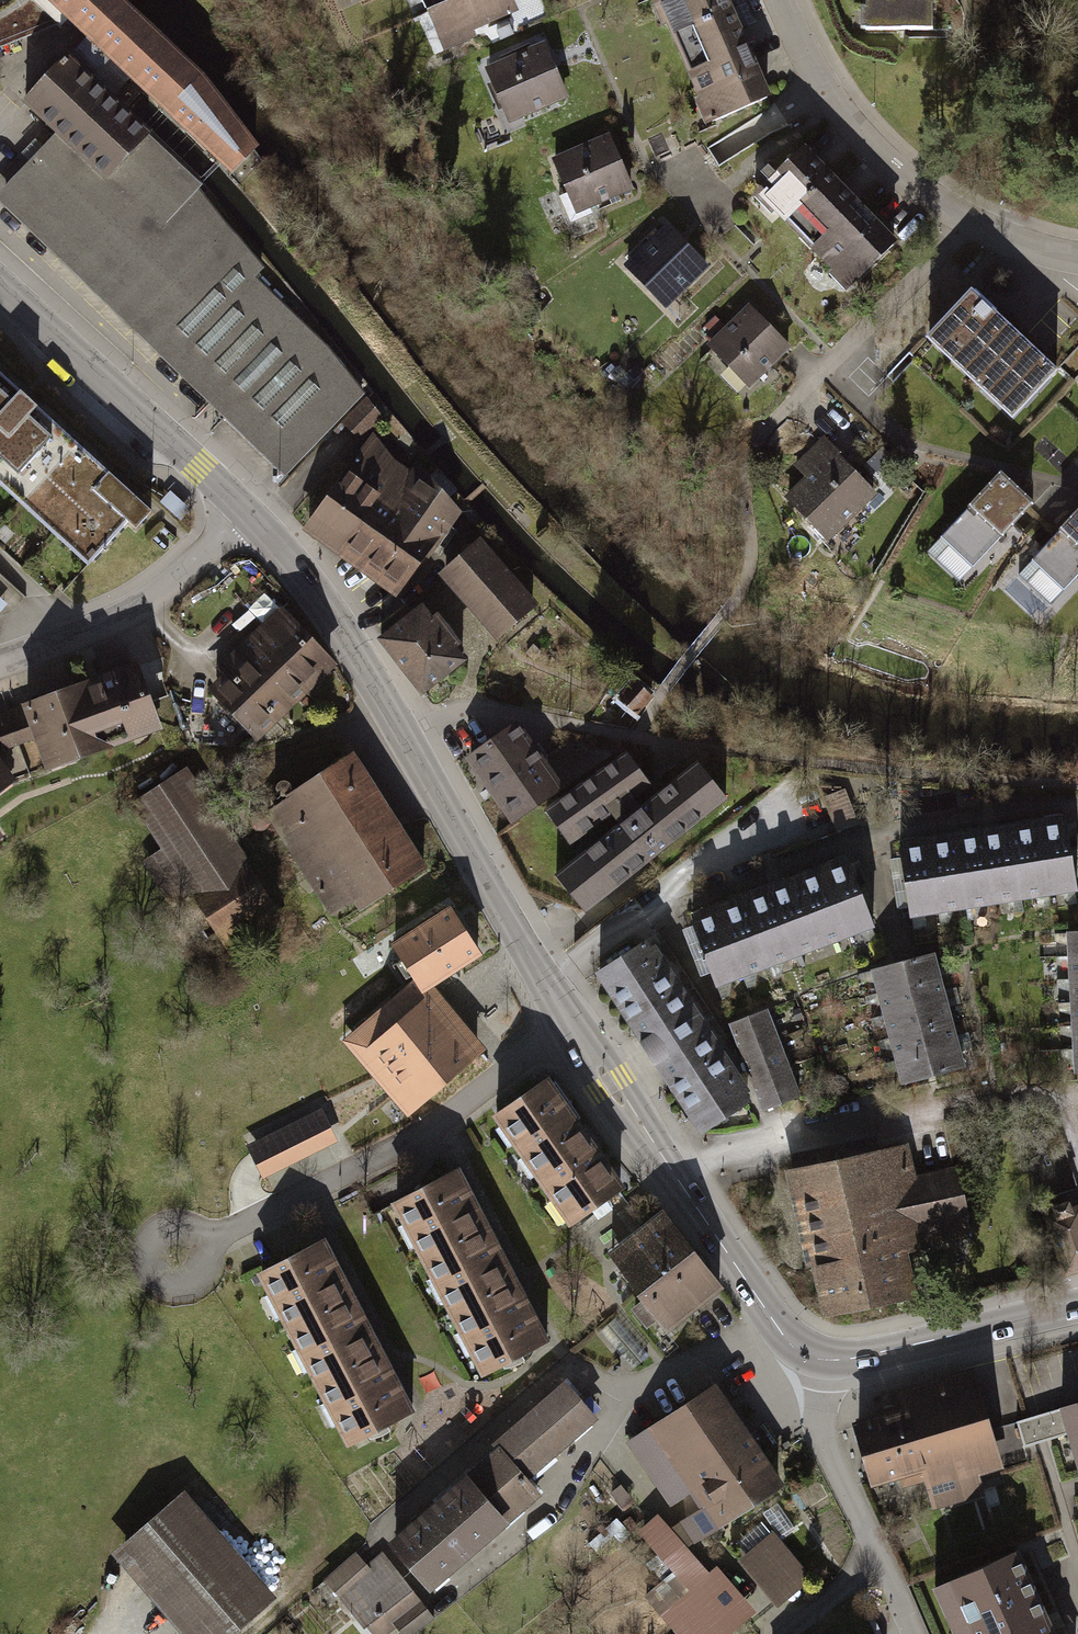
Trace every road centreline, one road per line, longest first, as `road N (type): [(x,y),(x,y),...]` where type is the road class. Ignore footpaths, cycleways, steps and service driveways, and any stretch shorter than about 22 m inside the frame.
road 1 (tertiary): [(572,1028),(348,638),(248,512)]
road 2 (residential): [(572,1028),(433,1127),(180,1256)]
road 3 (tertiary): [(816,1357),(786,1337),(572,1028)]
road 4 (residential): [(1077,258),(974,224),(894,168),(836,100),(785,0)]
road 5 (tertiary): [(248,512),(0,287)]
road 6 (residential): [(816,1357),(822,1436),(915,1633)]
road 7 (residential): [(248,512),(140,606),(0,667)]
road 8 (tertiary): [(1077,1307),(866,1357),(816,1357)]
road 9 (track): [(878,1548),(787,1633)]

